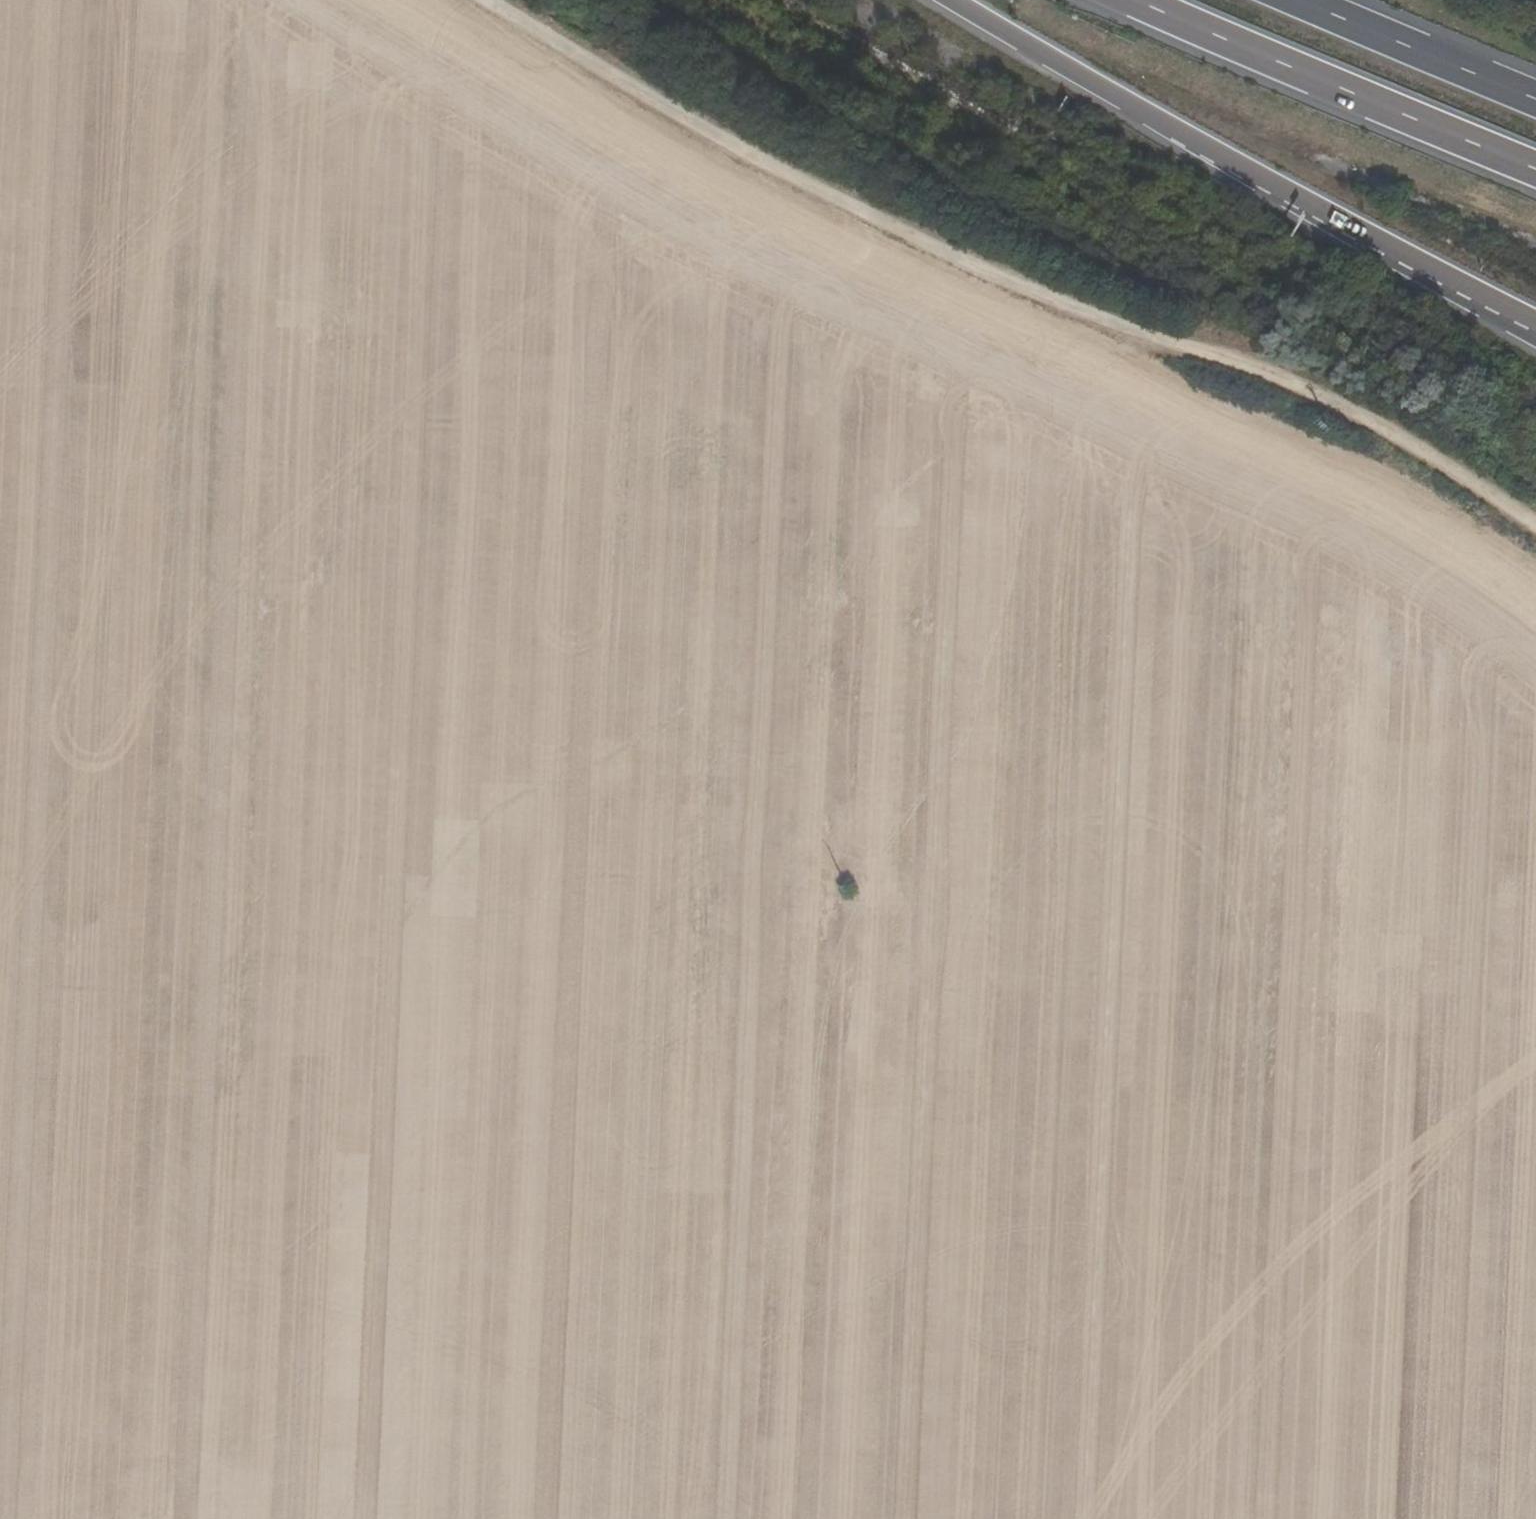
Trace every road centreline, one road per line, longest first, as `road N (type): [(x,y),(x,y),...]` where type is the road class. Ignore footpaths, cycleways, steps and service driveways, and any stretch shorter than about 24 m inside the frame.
road 1 (unclassified): [(486,0),(767,165),(1303,382),(1535,530)]
road 2 (trunk): [(955,0),(1535,327)]
road 3 (trunk): [(1146,0),(1535,172)]
road 4 (trunk): [(1535,103),(1305,0)]

